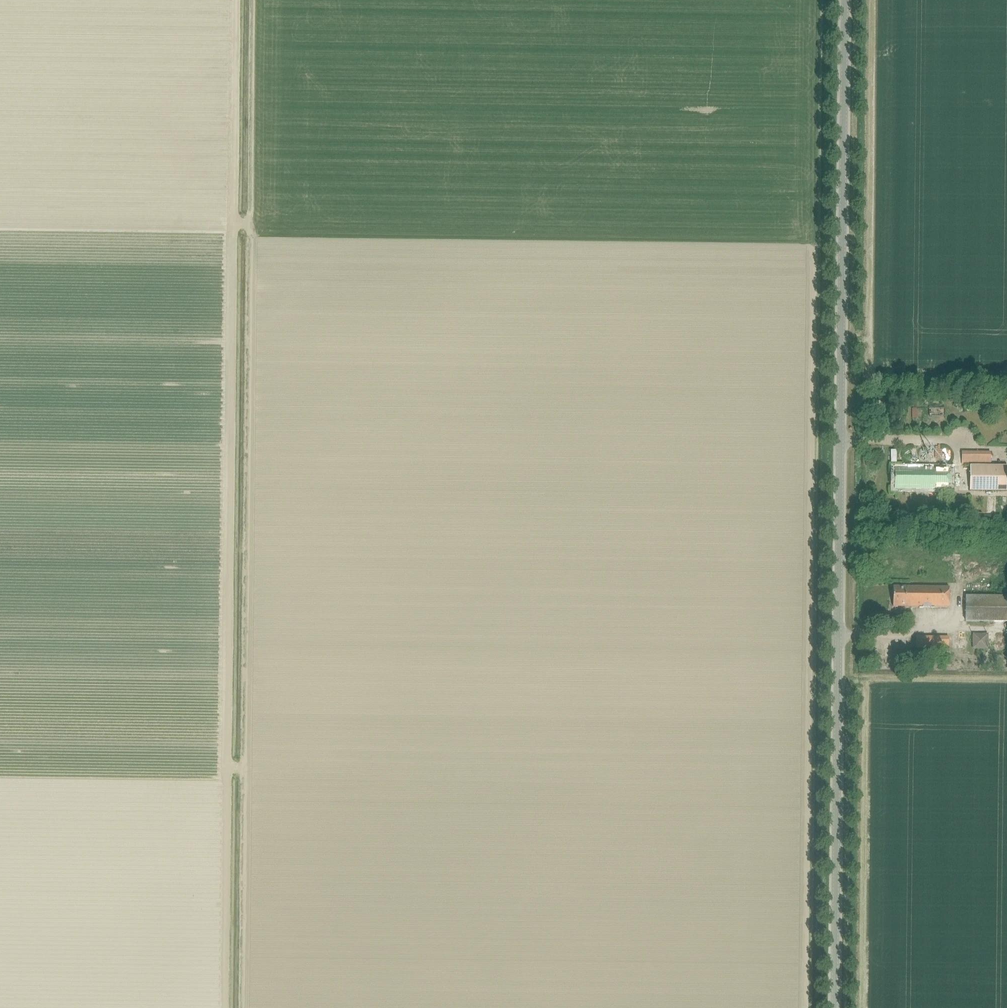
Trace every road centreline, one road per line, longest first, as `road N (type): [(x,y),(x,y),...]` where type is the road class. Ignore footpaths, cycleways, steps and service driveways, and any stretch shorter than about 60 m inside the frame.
road 1 (unclassified): [(844,0),(835,1007)]

